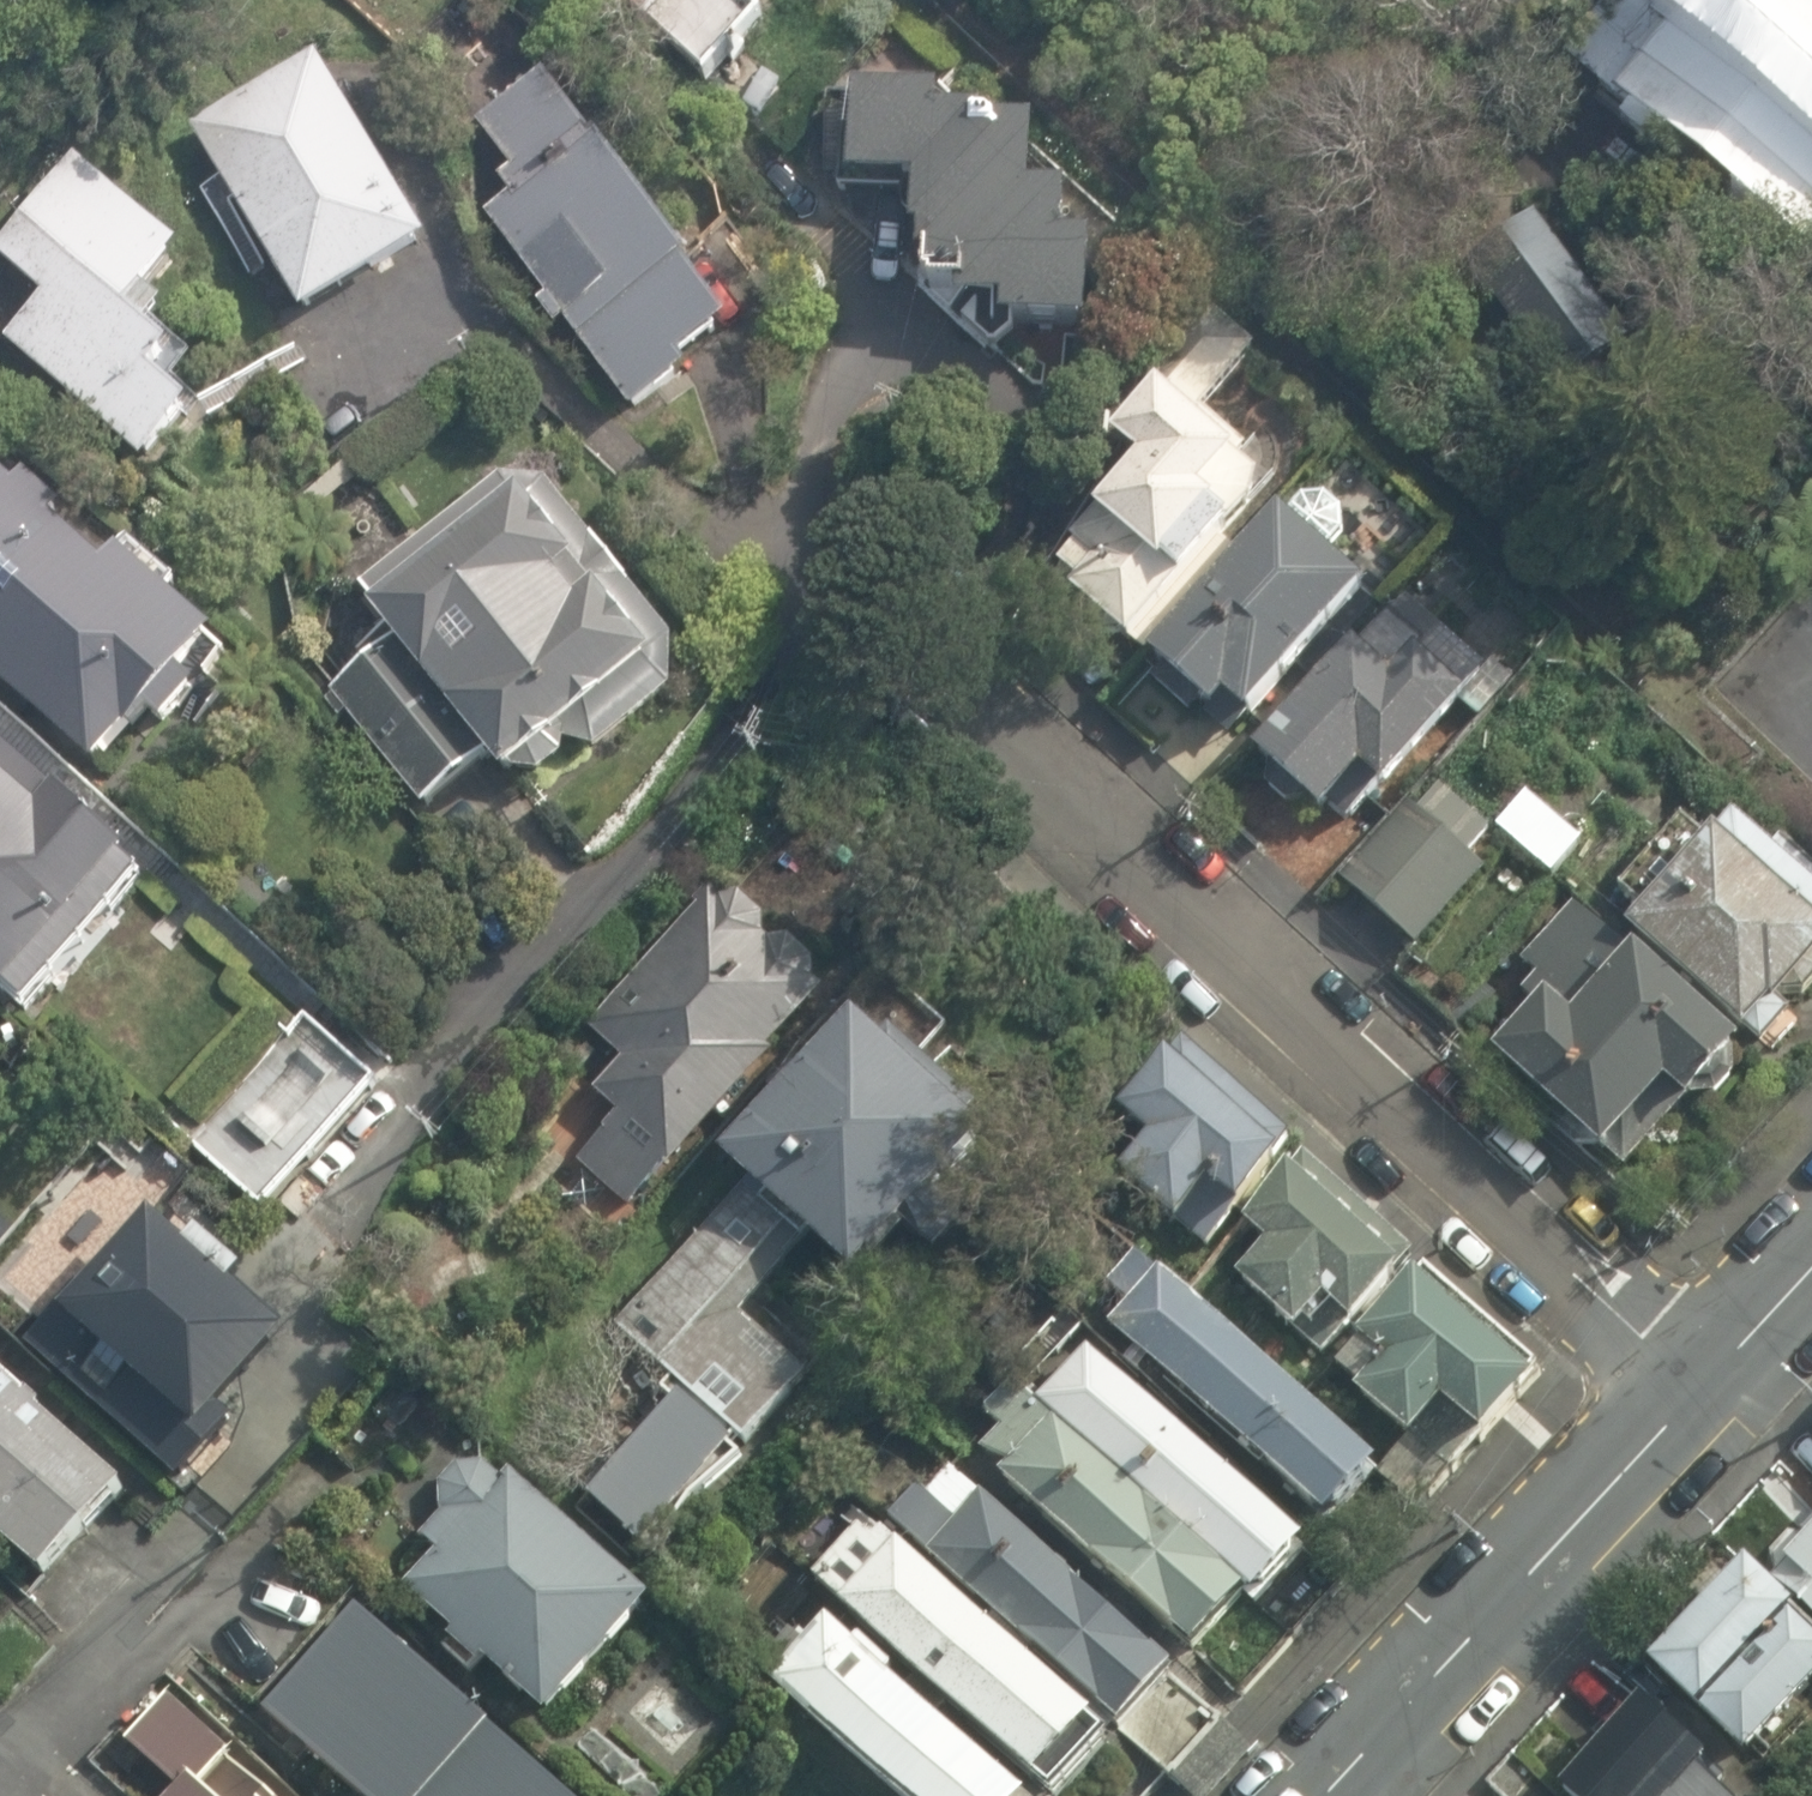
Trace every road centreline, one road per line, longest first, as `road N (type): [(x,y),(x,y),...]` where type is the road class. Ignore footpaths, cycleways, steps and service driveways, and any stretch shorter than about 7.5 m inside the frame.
road 1 (residential): [(1694,1396),(818,560)]
road 2 (secondary): [(1694,1396),(1325,1795)]
road 3 (residential): [(529,965),(625,870),(709,766),(785,651),(818,560)]
road 4 (residential): [(818,560),(829,404),(849,355),(887,305)]
road 5 (secondary): [(1811,1269),(1694,1396)]
road 6 (residential): [(0,1770),(84,1682)]

